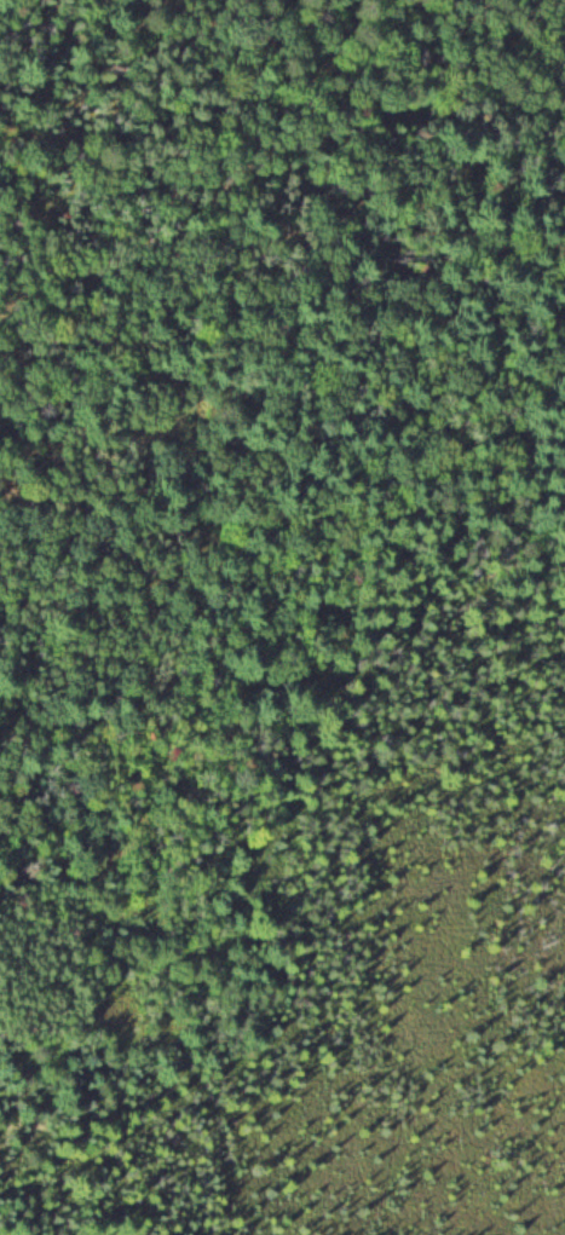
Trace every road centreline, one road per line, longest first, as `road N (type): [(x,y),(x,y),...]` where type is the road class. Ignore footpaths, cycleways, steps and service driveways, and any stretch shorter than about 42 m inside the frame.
road 1 (track): [(343,0),(290,94),(163,200),(0,276)]

